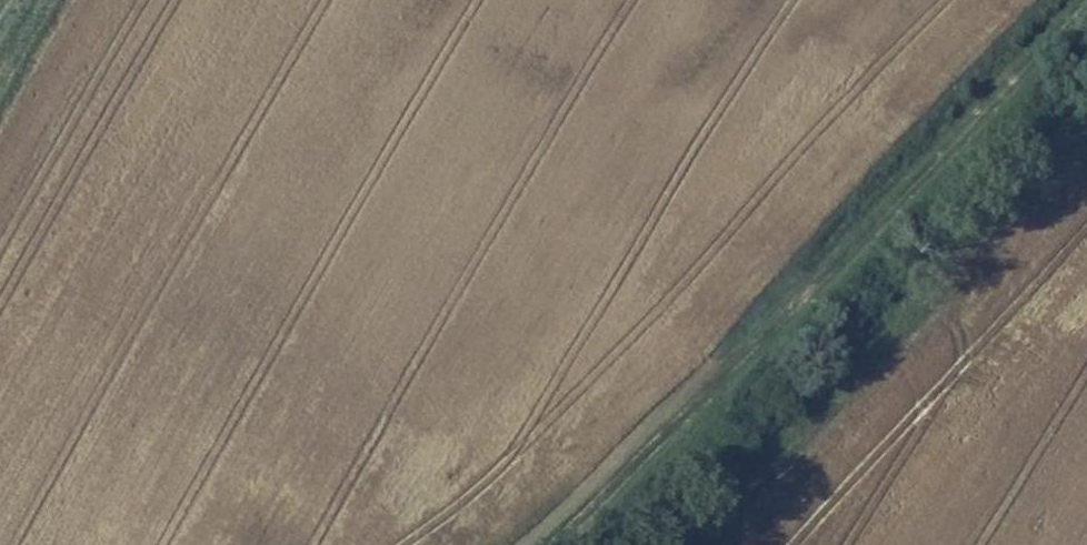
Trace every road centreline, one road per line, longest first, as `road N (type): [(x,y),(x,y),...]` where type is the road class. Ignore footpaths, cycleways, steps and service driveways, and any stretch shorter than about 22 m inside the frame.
road 1 (track): [(553,544),(1084,0)]

